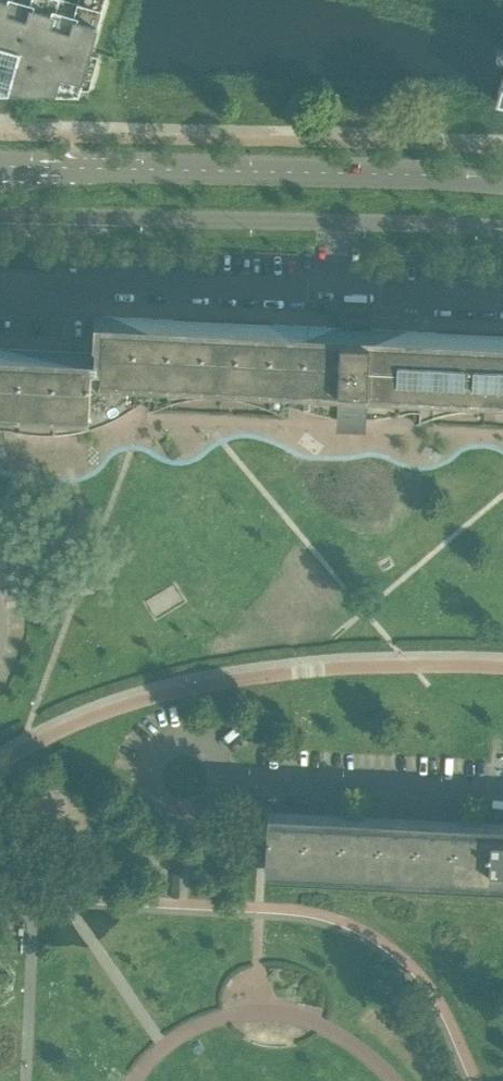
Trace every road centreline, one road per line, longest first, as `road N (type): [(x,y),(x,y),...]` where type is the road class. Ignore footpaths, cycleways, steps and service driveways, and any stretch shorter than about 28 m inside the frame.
road 1 (tertiary): [(502,185),(379,174),(0,165)]
road 2 (residential): [(0,300),(59,302),(101,283),(336,292)]
road 3 (tertiary): [(0,218),(338,224)]
road 4 (residential): [(336,292),(502,298)]
road 5 (tertiary): [(338,224),(502,230)]

